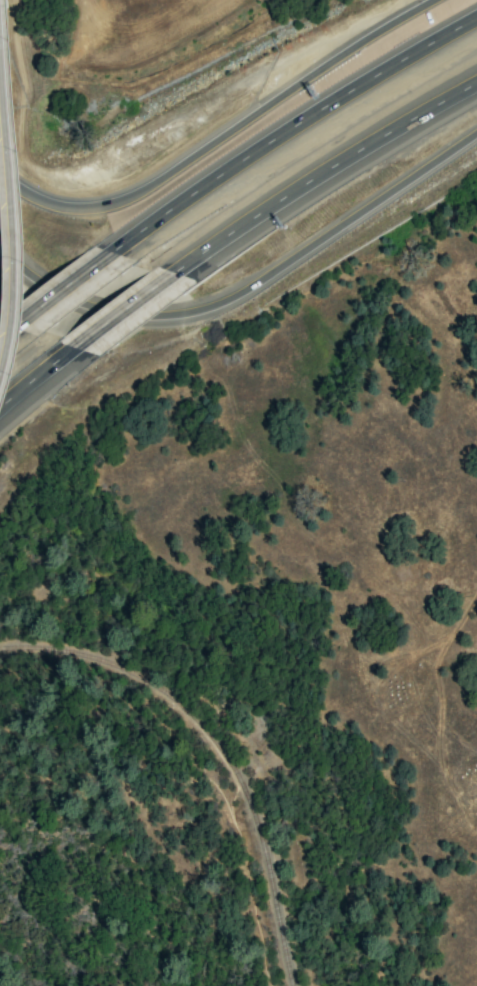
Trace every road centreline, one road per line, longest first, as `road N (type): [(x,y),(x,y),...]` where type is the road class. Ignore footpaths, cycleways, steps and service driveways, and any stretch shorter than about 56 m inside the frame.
road 1 (motorway): [(0,248),(79,307),(164,323),(243,295),(476,137)]
road 2 (motorway): [(434,0),(373,32),(123,201),(58,207),(0,176)]
road 3 (motorway): [(476,26),(326,112),(115,261)]
road 4 (motorway): [(179,280),(476,90)]
road 5 (motorway): [(0,390),(20,290),(20,215),(0,48)]
road 6 (motorway): [(71,356),(179,280)]

